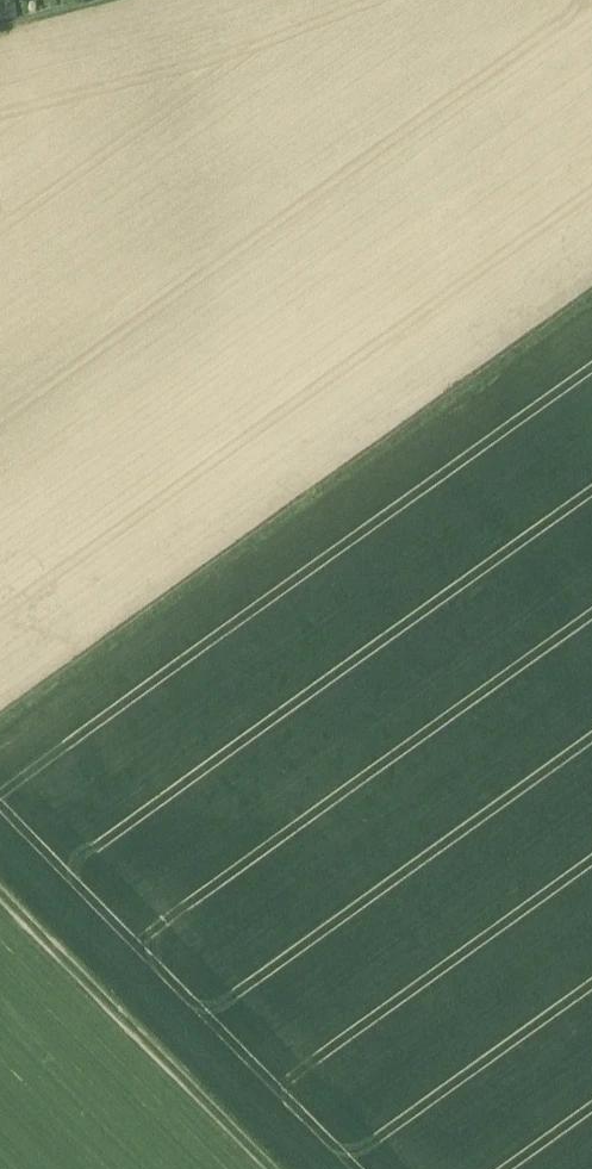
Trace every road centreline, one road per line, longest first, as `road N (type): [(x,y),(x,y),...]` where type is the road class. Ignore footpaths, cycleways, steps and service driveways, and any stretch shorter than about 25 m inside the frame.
road 1 (track): [(0,720),(591,299)]
road 2 (track): [(0,894),(266,1168)]

